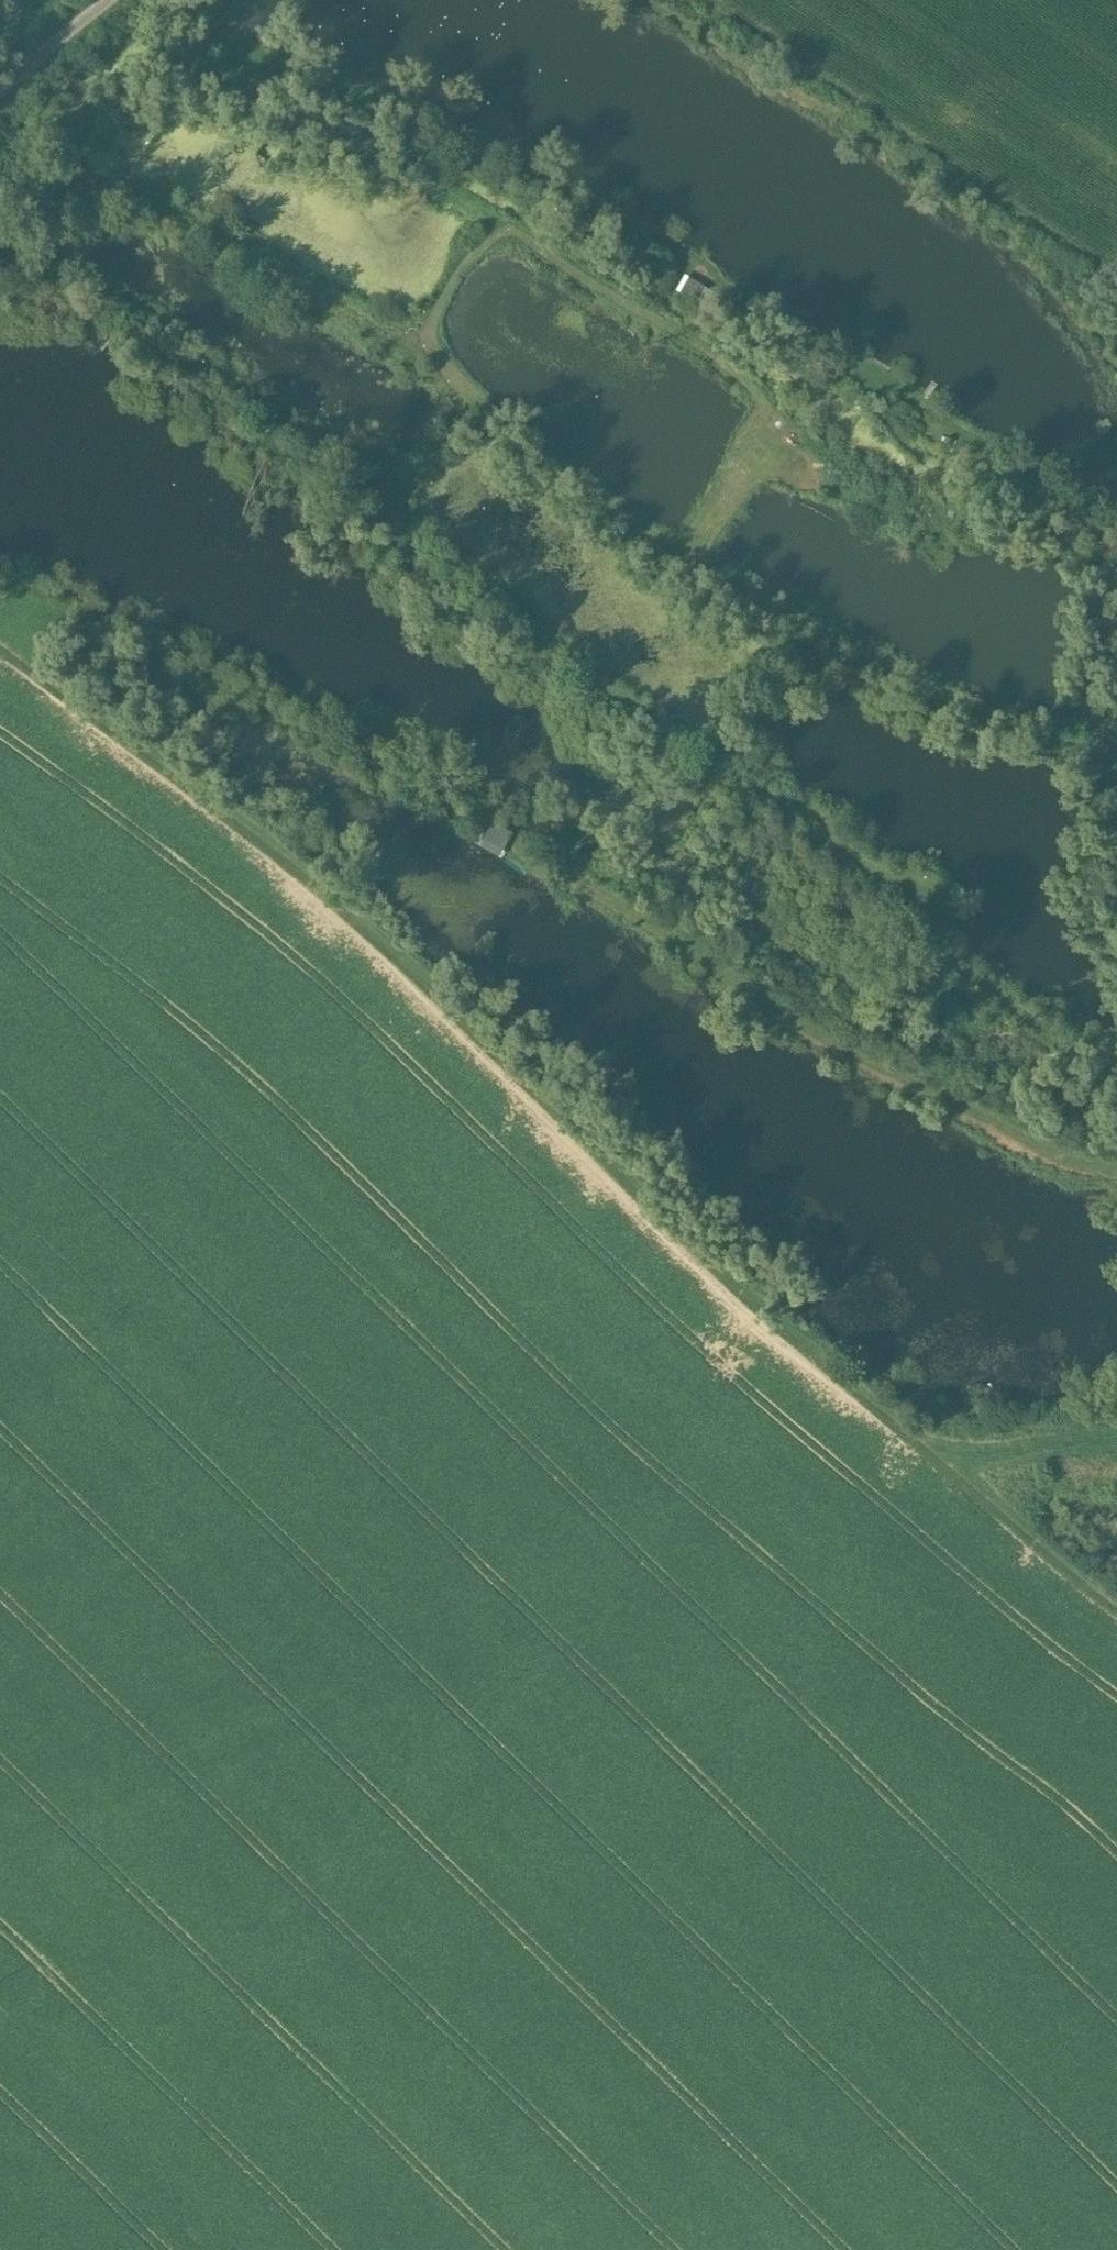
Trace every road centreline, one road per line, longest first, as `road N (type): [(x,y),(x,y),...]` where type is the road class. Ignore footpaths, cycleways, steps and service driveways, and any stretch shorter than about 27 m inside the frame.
road 1 (track): [(1116,1166),(1083,1169),(794,1017),(526,849)]
road 2 (unclassified): [(0,92),(106,0)]

